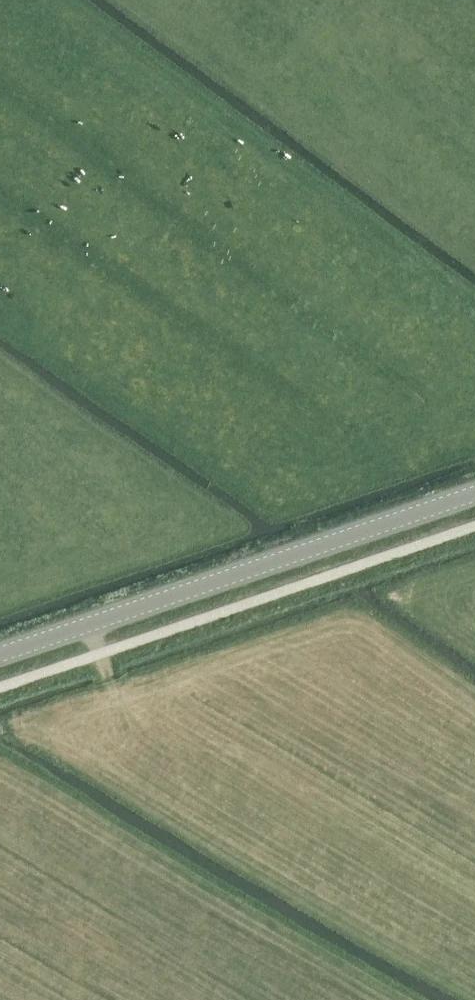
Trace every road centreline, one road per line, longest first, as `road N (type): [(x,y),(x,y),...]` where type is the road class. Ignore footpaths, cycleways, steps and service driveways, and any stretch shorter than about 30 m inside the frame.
road 1 (secondary): [(0,655),(474,494)]

